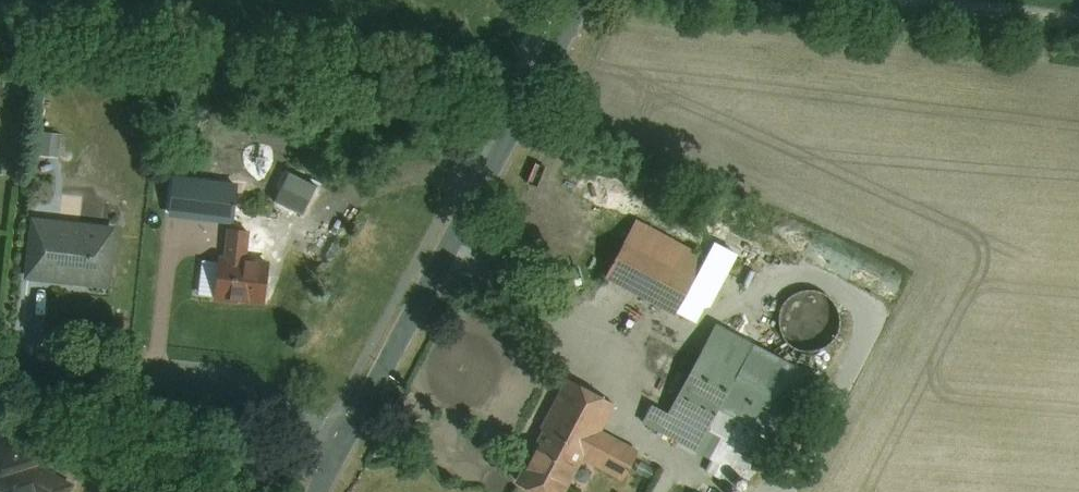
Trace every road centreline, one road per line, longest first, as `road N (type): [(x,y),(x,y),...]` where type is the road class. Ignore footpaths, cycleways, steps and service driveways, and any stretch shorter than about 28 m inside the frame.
road 1 (tertiary): [(340,442),(491,161),(589,0)]
road 2 (unclassified): [(0,349),(208,370),(340,442)]
road 3 (track): [(1078,22),(815,0)]

